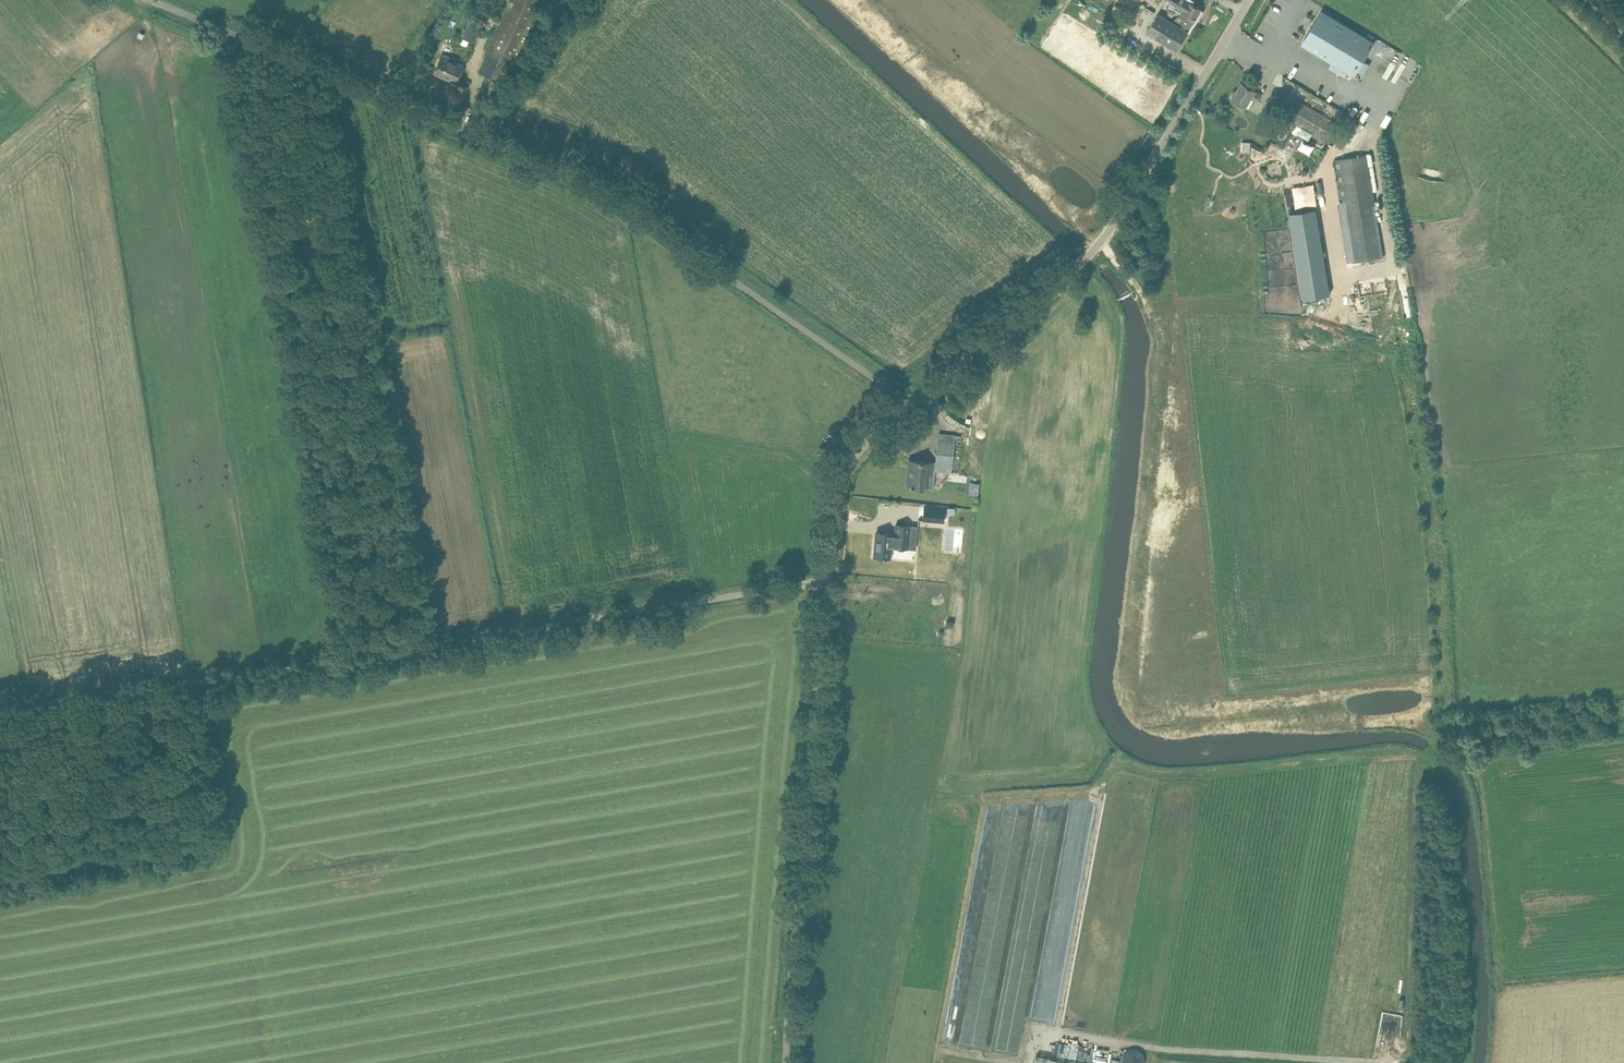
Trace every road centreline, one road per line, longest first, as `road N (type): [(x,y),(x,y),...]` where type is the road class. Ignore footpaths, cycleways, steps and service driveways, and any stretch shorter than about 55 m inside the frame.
road 1 (unclassified): [(908,406),(639,213),(556,167),(158,0)]
road 2 (unclassified): [(0,716),(826,580)]
road 3 (unclassified): [(908,406),(1098,244),(1247,0)]
road 4 (unclassified): [(786,1062),(826,580)]
road 5 (unclassified): [(826,580),(842,478),(908,406)]

